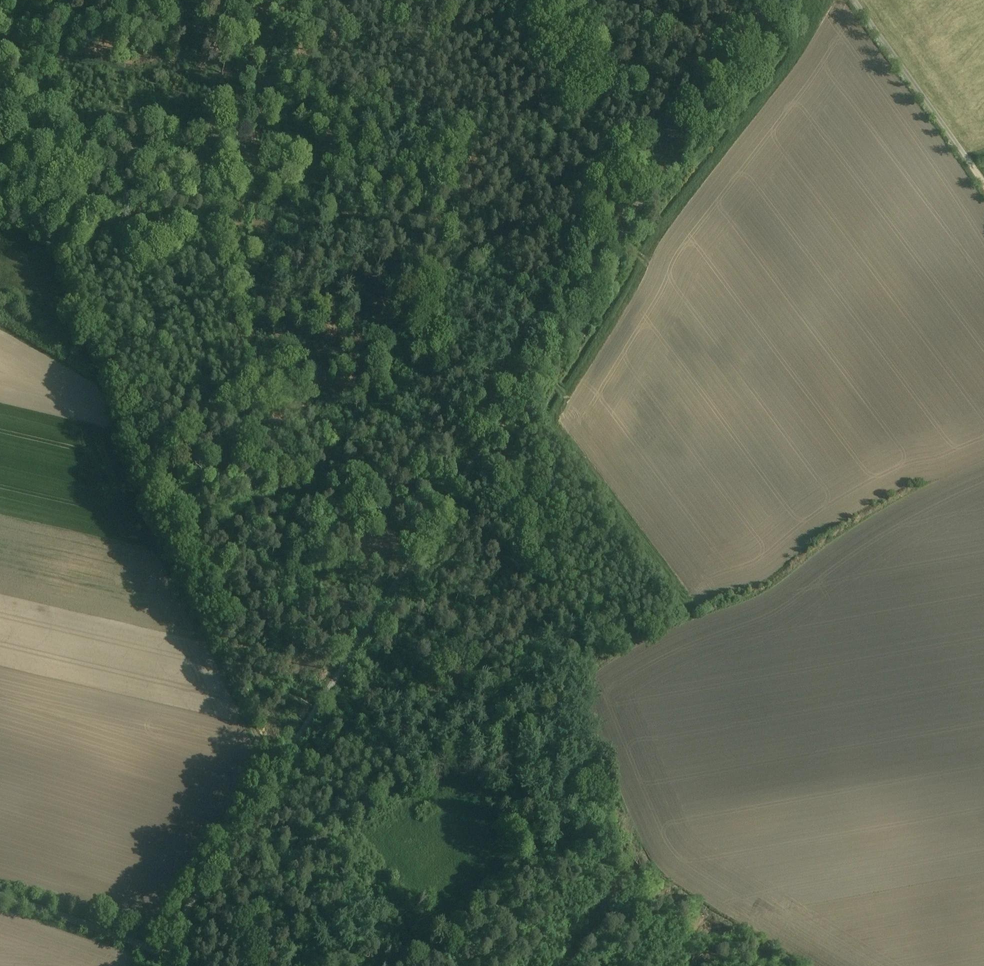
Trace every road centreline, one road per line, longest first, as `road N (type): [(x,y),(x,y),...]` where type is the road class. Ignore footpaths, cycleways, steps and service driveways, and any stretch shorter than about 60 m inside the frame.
road 1 (unclassified): [(164,950),(604,254),(795,0)]
road 2 (unclassified): [(164,950),(0,896)]
road 3 (track): [(335,684),(419,793)]

